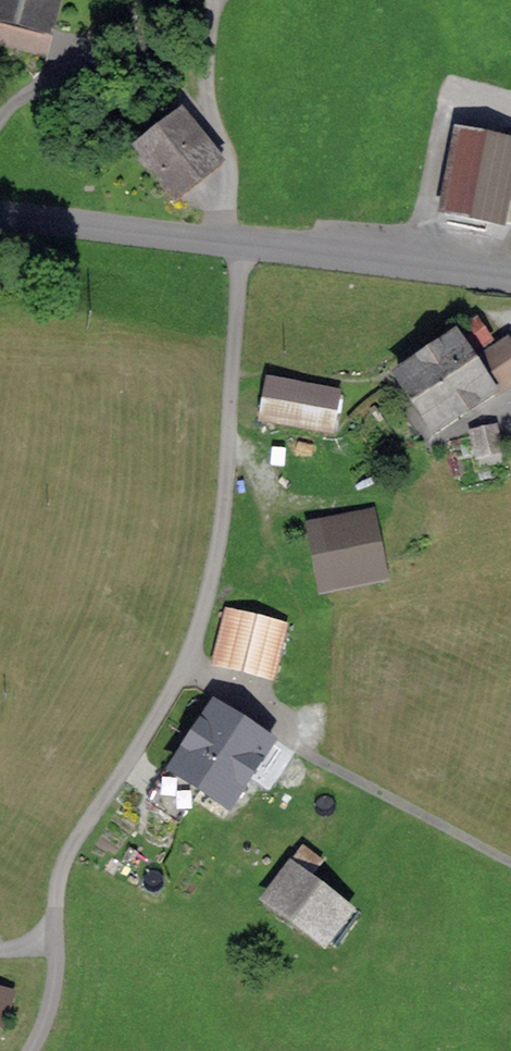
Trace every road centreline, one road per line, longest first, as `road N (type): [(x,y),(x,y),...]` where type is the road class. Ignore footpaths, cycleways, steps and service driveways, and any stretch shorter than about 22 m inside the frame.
road 1 (track): [(25,1050),(59,973),(65,859),(182,673),(209,587),(222,520),(240,243)]
road 2 (tertiary): [(510,278),(0,213)]
road 3 (track): [(510,862),(320,761),(182,673)]

